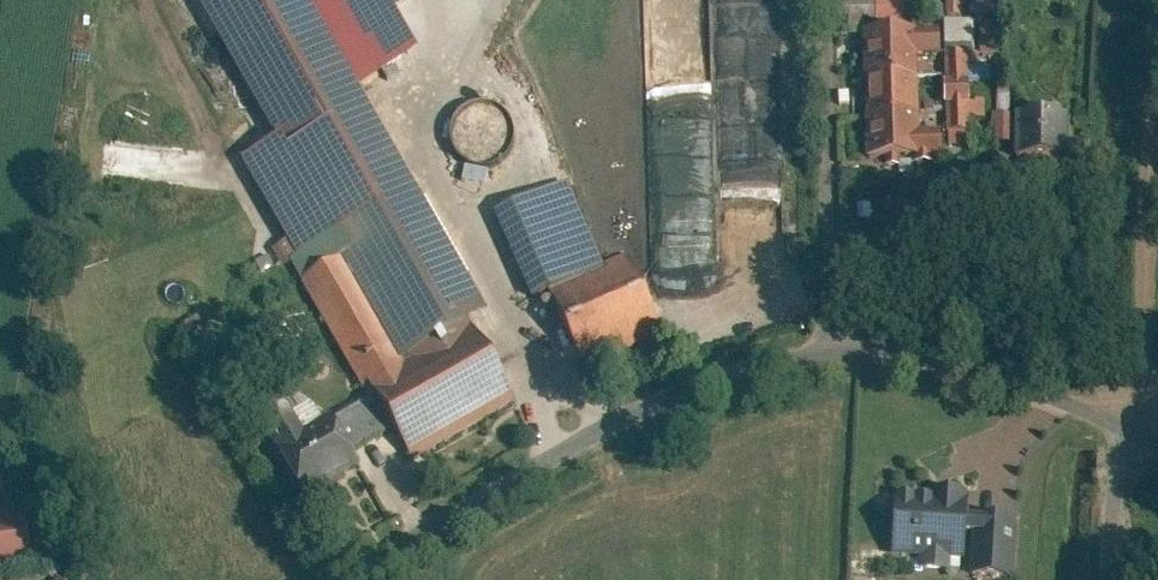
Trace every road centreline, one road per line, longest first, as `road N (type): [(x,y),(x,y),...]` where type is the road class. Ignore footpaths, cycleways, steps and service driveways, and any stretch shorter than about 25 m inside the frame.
road 1 (unclassified): [(344,579),(597,432),(713,376),(824,354)]
road 2 (track): [(1120,422),(1142,0)]
road 3 (unclassified): [(824,354),(821,0)]
road 4 (unclassified): [(824,354),(1120,422)]
road 5 (unclassified): [(1106,579),(1120,422)]

